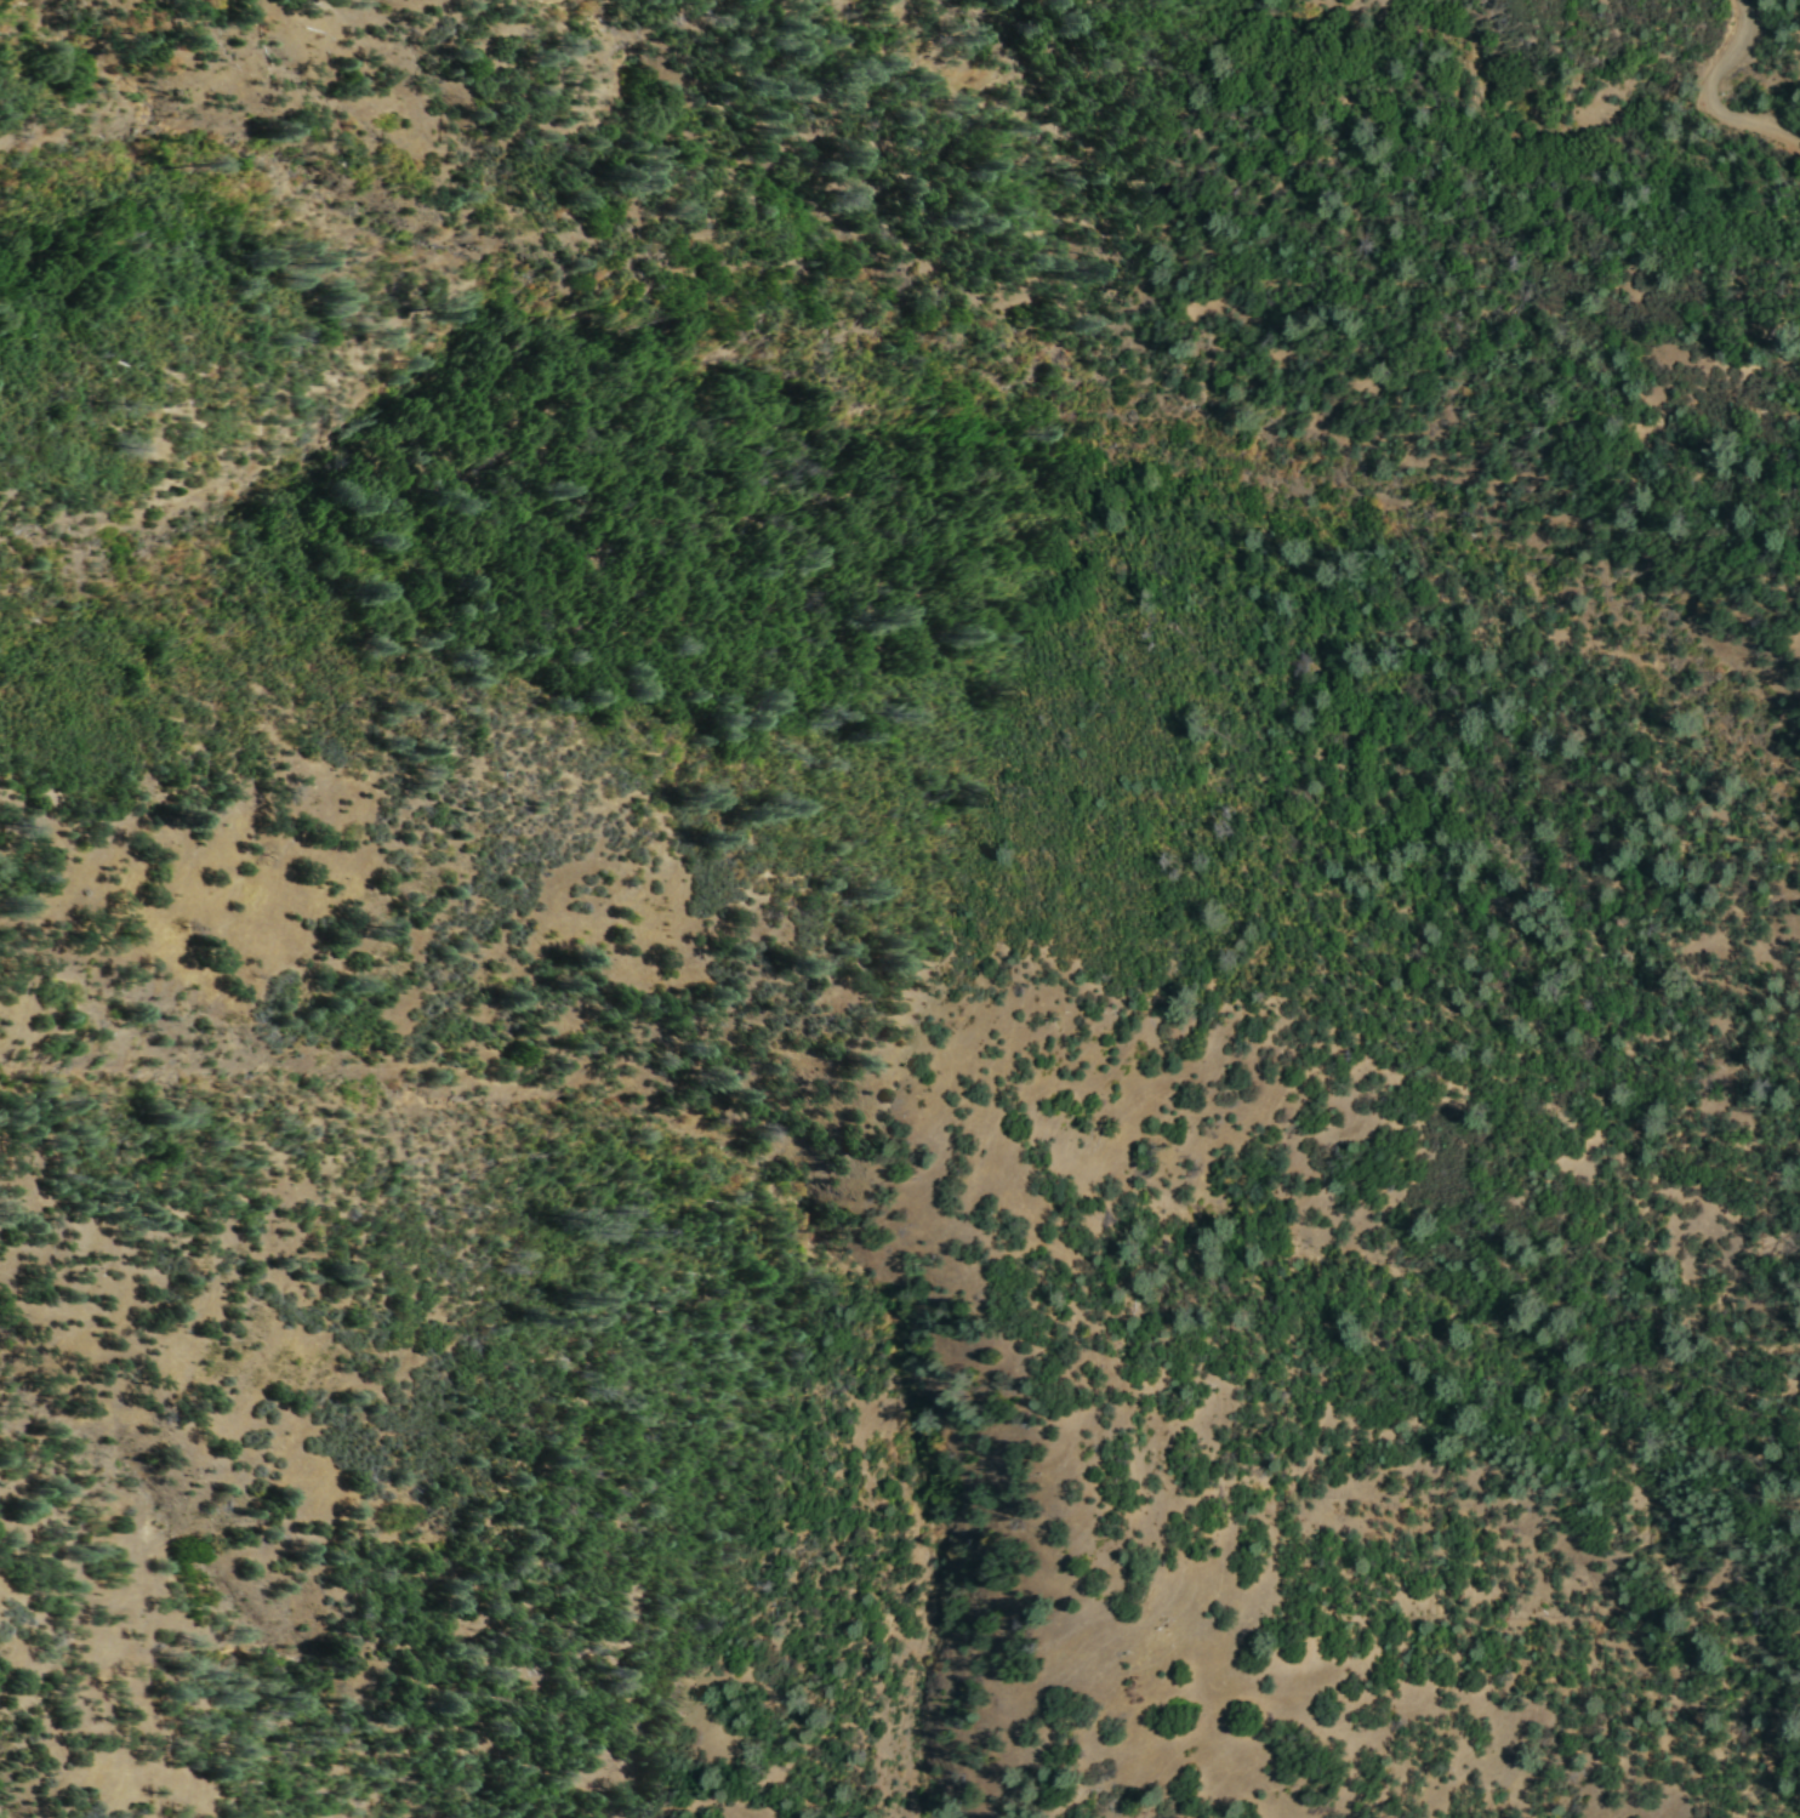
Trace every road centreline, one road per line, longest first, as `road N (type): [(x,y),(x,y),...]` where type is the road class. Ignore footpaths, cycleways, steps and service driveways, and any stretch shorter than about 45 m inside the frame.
road 1 (track): [(1799,149),(1722,116),(1703,99),(1705,73),(1739,30),(1740,0)]

